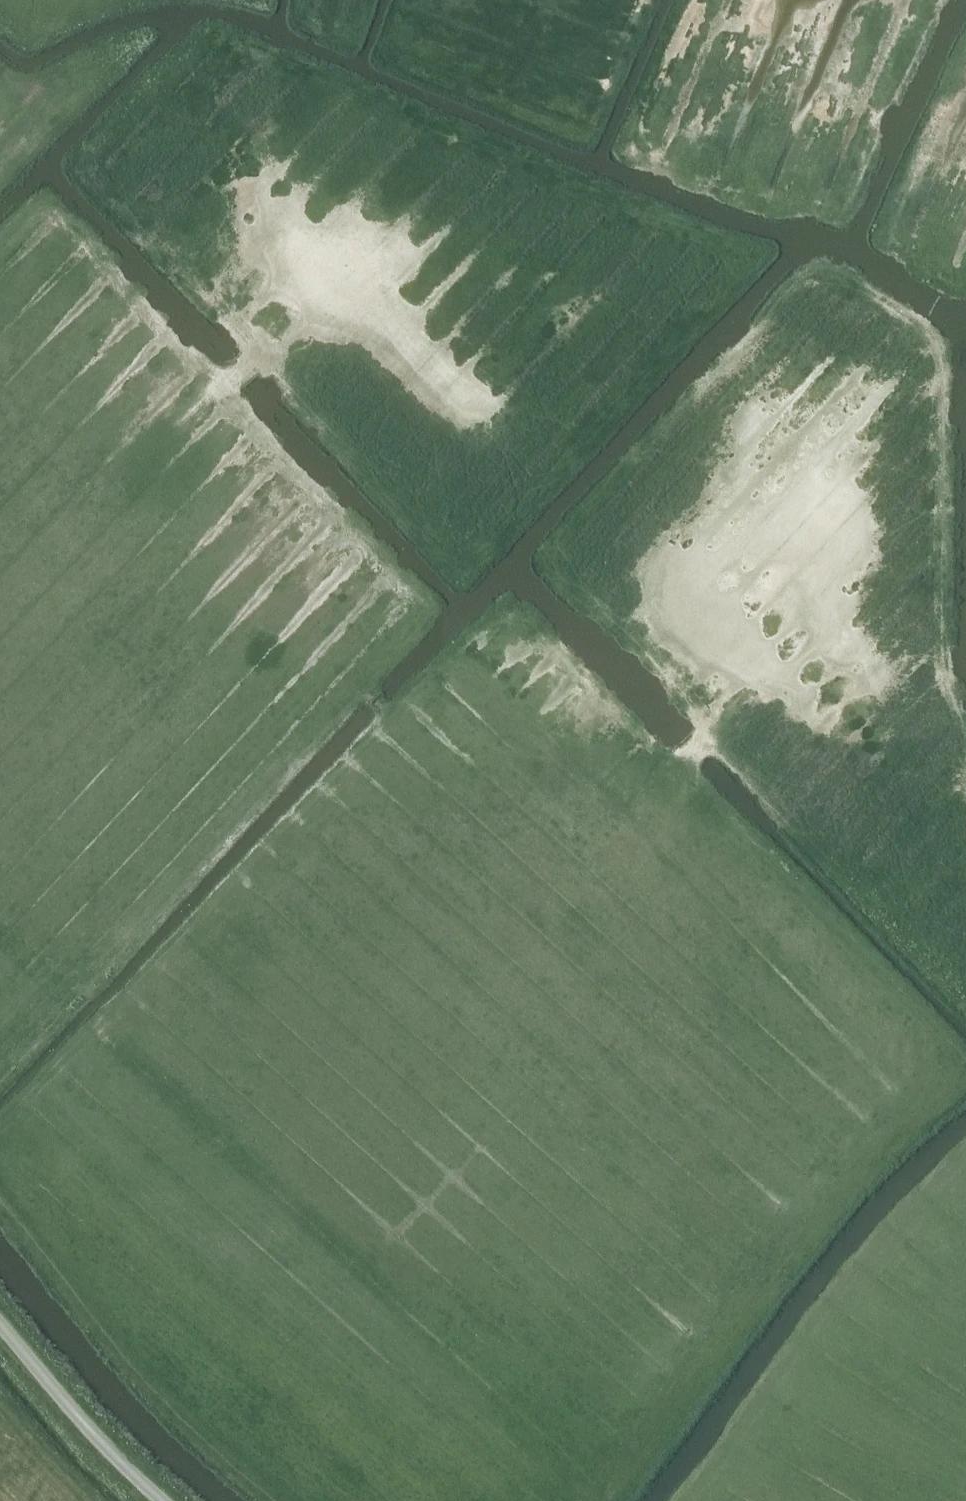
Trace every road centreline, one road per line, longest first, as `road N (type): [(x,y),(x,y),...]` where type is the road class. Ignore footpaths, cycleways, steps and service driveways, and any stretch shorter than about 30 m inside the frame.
road 1 (unclassified): [(159,1500),(0,1326)]

